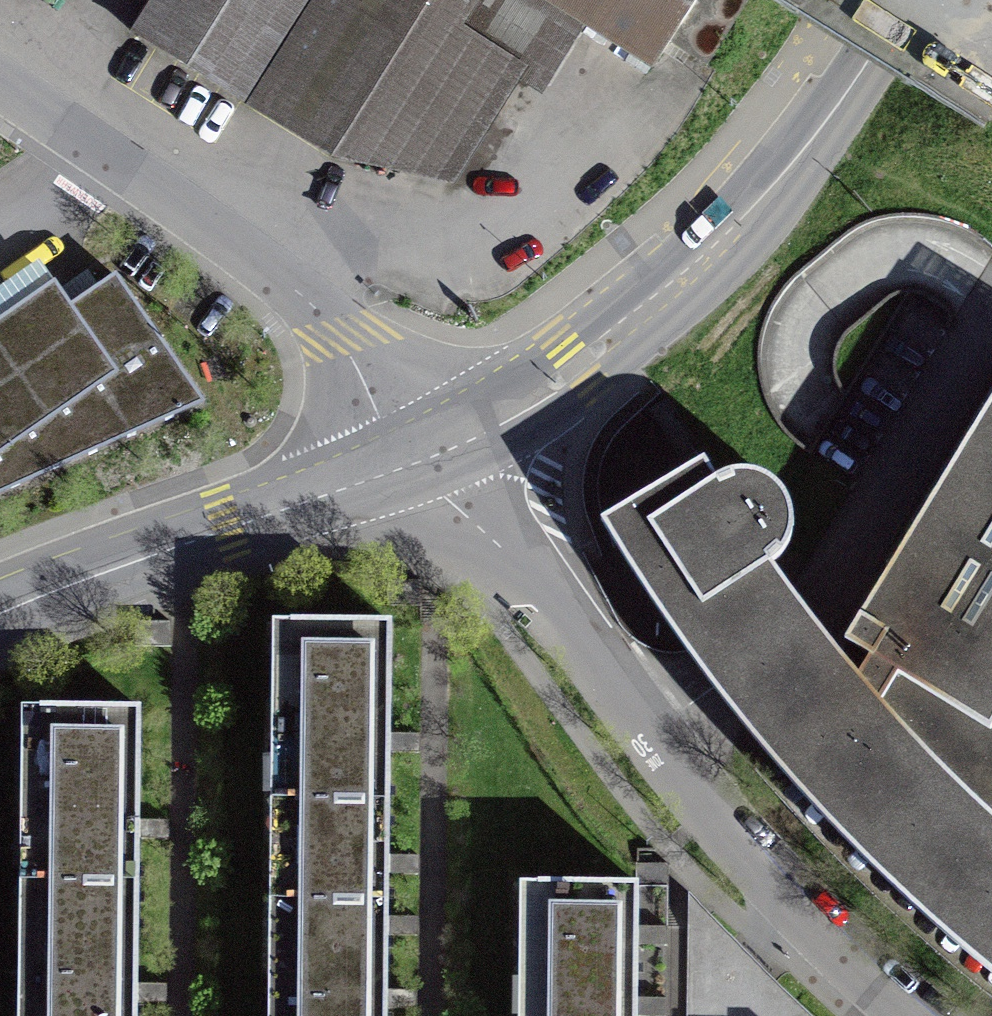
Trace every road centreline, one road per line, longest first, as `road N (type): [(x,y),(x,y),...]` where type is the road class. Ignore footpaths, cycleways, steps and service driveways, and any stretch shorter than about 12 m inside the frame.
road 1 (residential): [(420,465),(538,577),(771,877),(914,1015)]
road 2 (tertiary): [(420,465),(520,407),(693,276),(800,159),(909,0)]
road 3 (residential): [(420,465),(343,335),(300,291),(0,82)]
road 4 (tertiary): [(0,614),(420,465)]

